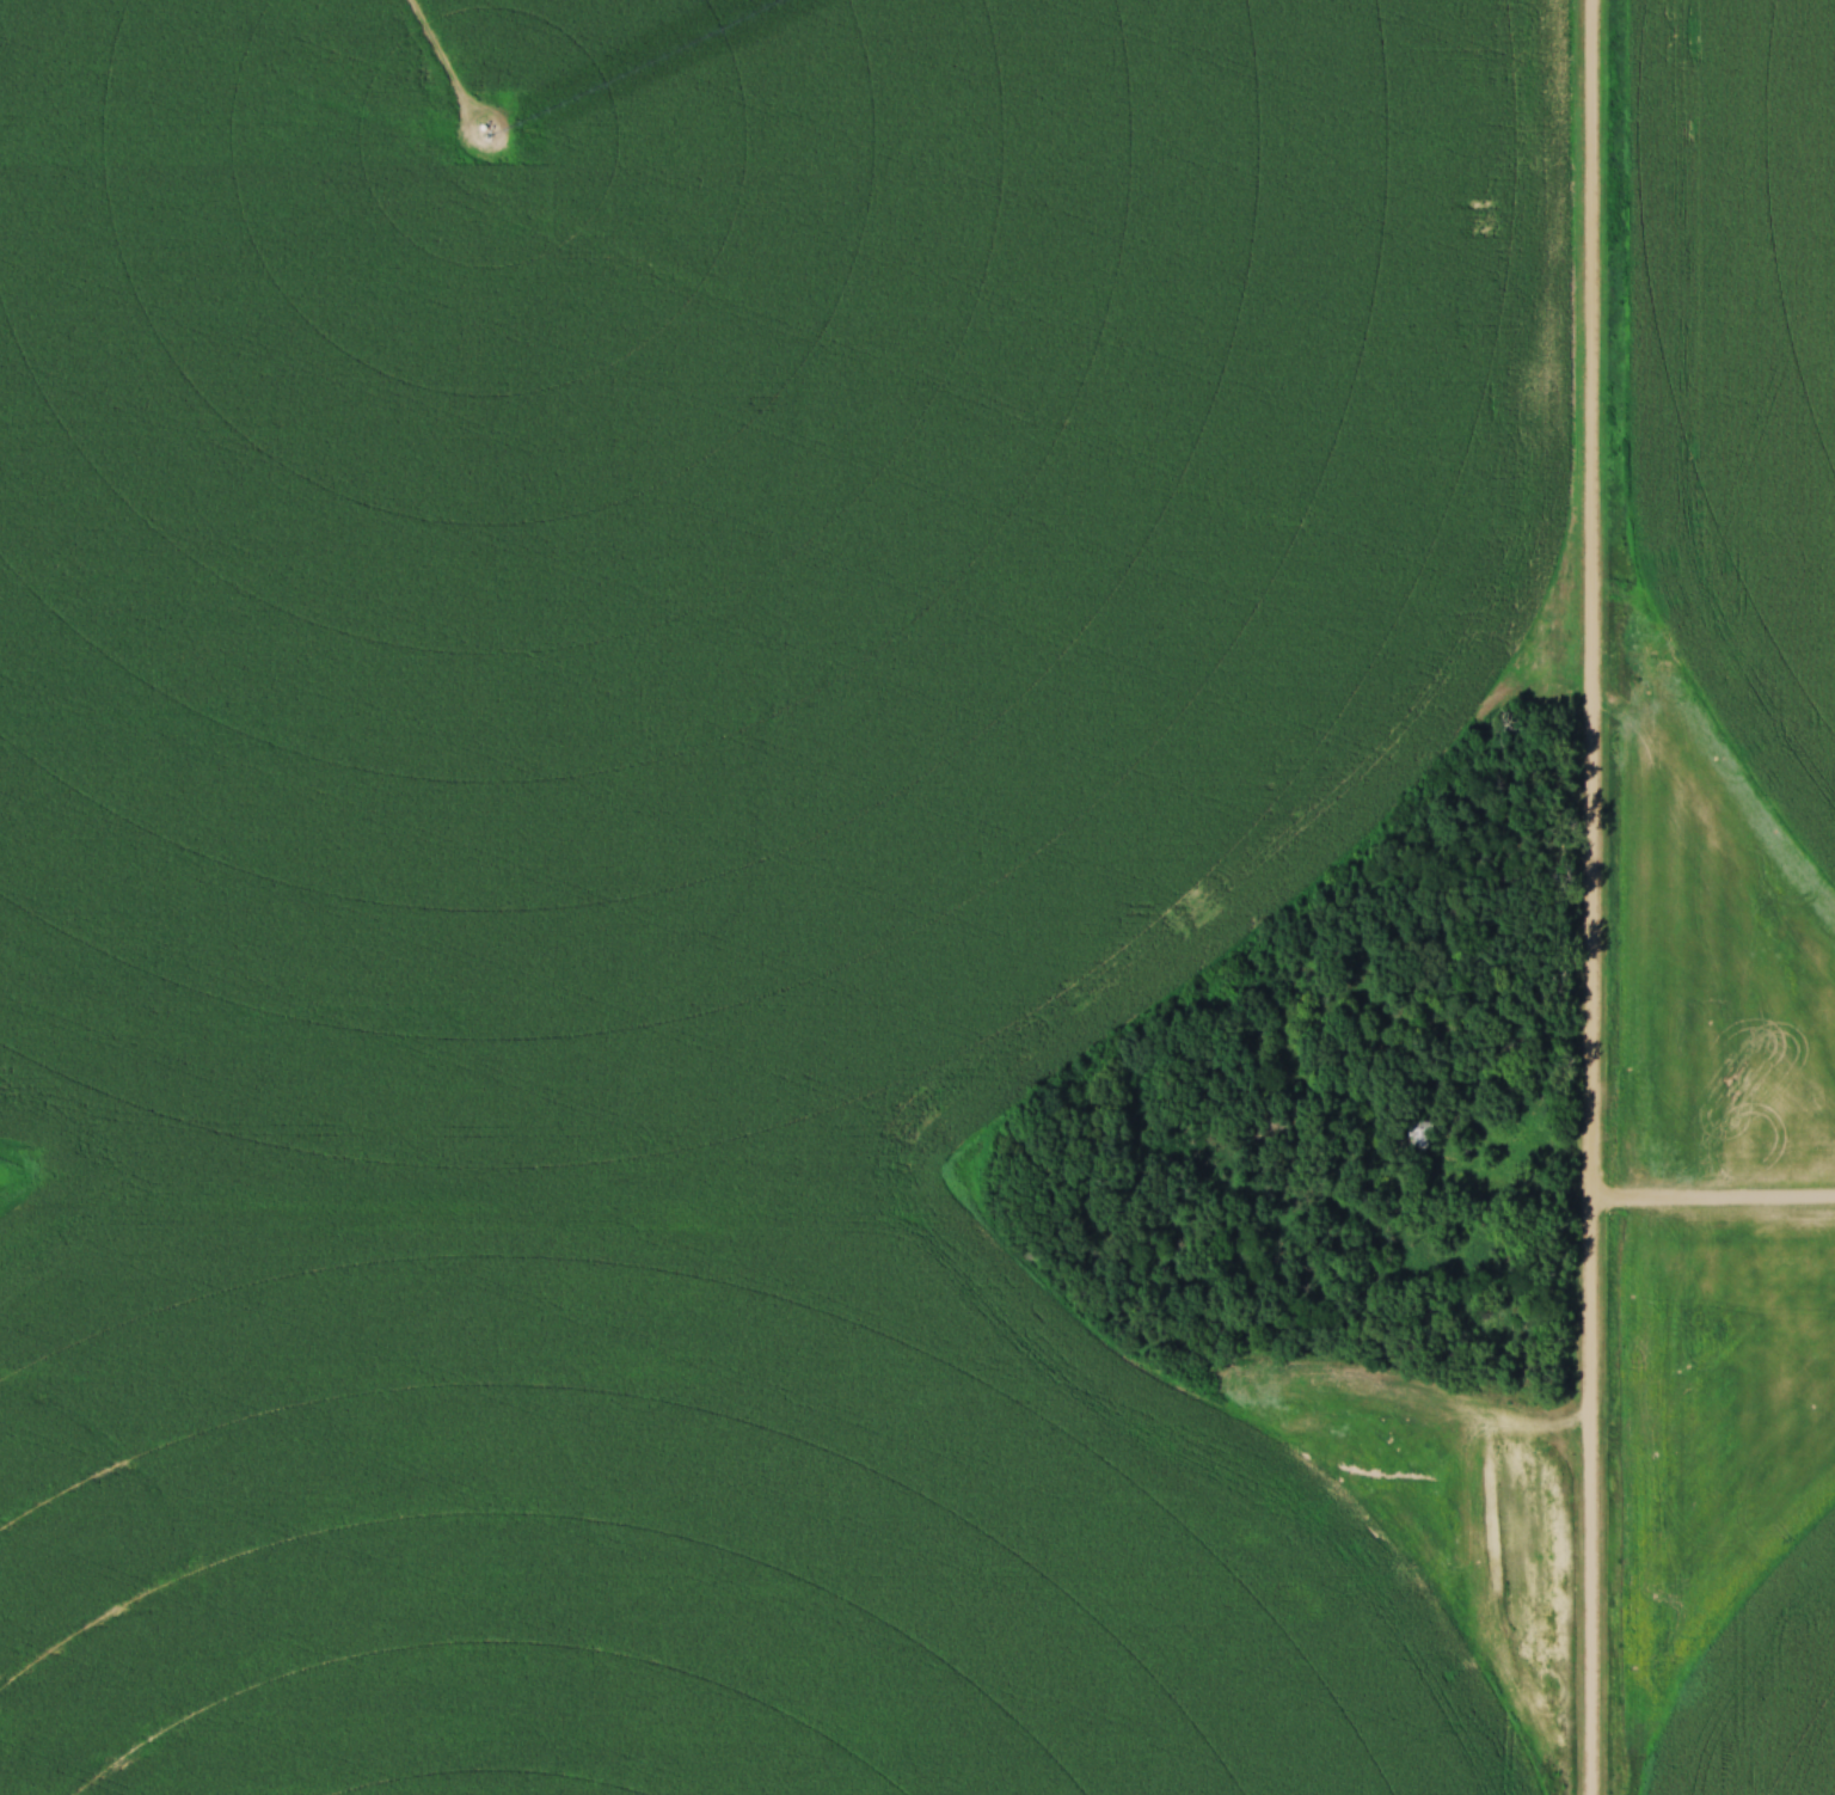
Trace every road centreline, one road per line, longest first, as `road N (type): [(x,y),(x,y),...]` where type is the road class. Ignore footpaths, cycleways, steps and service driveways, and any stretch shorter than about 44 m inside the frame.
road 1 (residential): [(1593,1794),(1594,0)]

